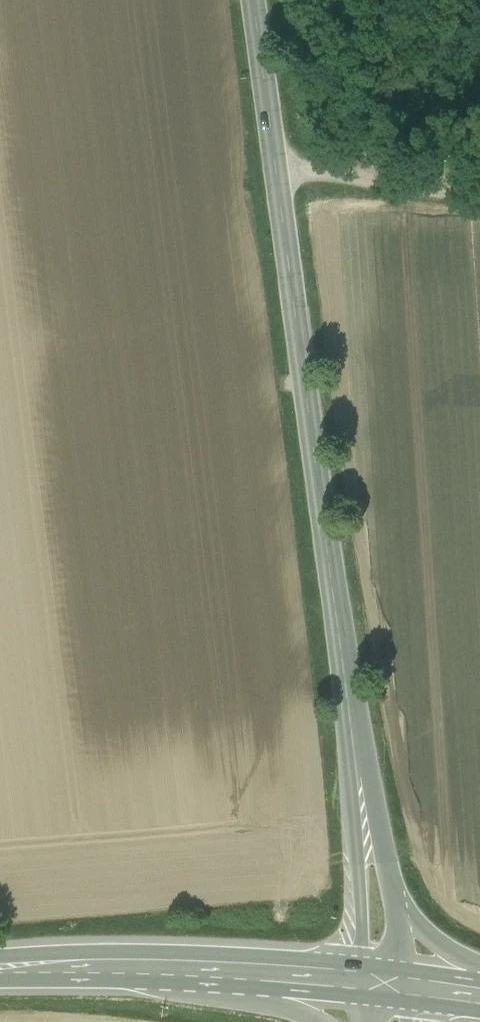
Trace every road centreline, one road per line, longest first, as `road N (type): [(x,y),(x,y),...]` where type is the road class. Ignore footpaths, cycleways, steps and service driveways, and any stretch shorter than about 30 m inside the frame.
road 1 (tertiary): [(378,982),(359,777),(252,0)]
road 2 (secondary): [(0,968),(164,967),(378,982)]
road 3 (track): [(273,163),(479,187)]

